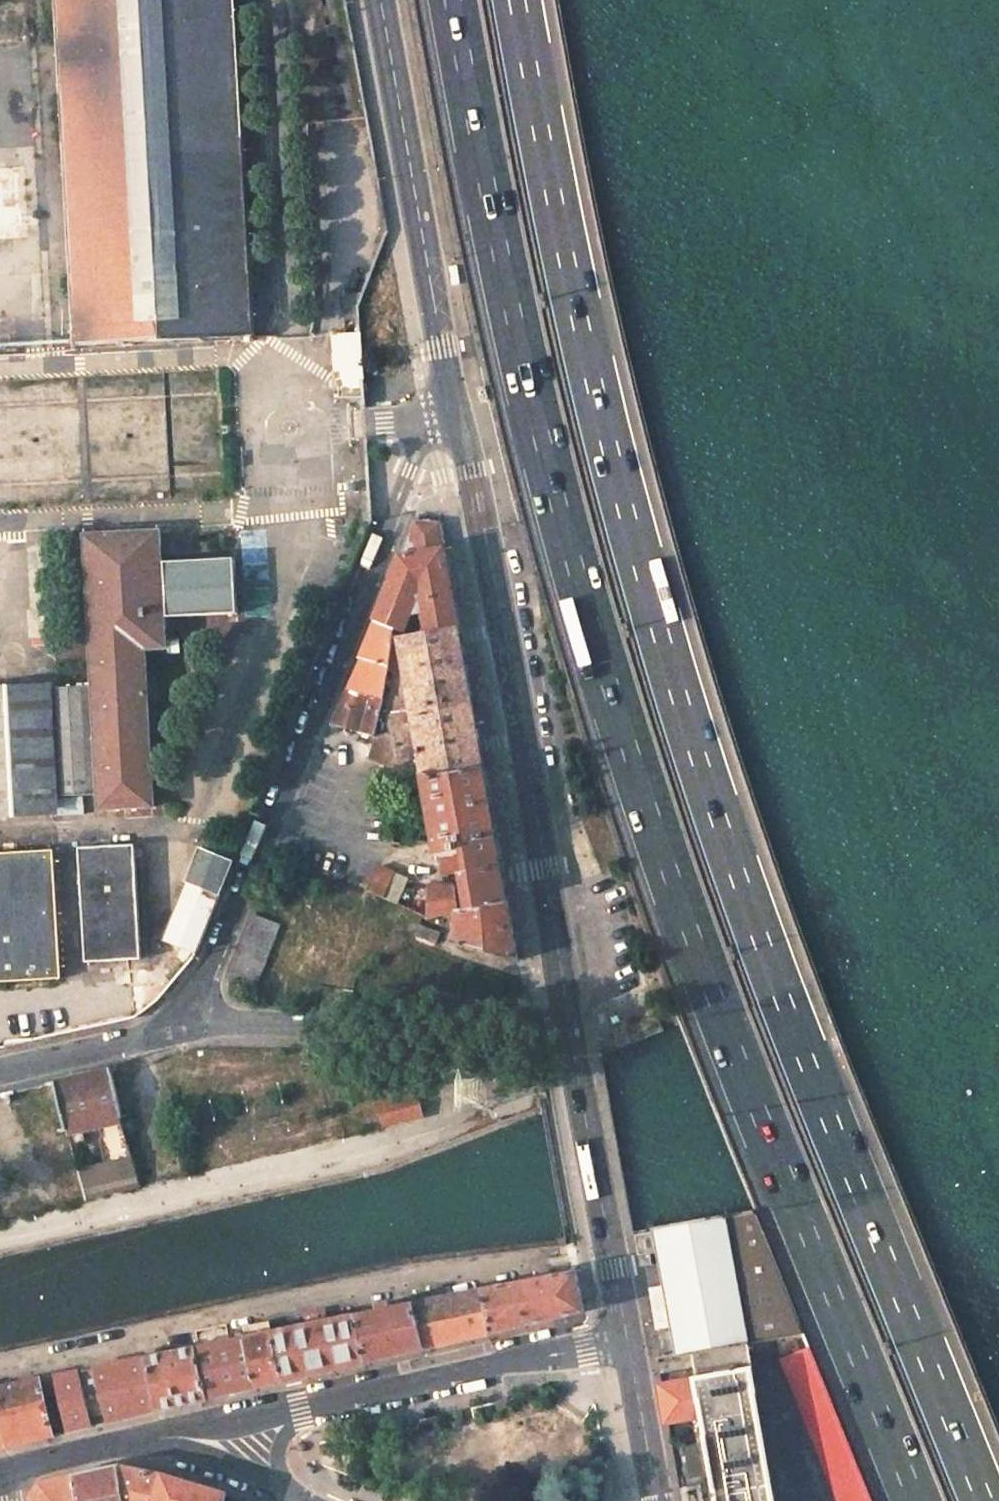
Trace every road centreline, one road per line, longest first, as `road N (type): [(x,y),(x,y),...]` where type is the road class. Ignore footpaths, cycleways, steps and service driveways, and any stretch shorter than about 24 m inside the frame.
road 1 (trunk): [(986,1500),(776,975),(697,749),(601,405),(519,0)]
road 2 (trunk): [(454,0),(518,335),(616,706),(712,991),(916,1500)]
road 3 (residential): [(454,410),(430,415),(389,522),(386,551),(198,1010)]
road 4 (secondary): [(454,410),(523,739),(568,1023)]
road 5 (secondary): [(378,0),(454,410)]
road 6 (residential): [(198,1010),(522,1030),(568,1023)]
road 7 (residential): [(628,1342),(300,1411)]
road 8 (secondary): [(568,1023),(628,1342)]
road 9 (residential): [(0,1074),(152,1033),(198,1010)]
road 10 (residential): [(300,1411),(126,1442)]
road 11 (residential): [(126,1442),(212,1458),(290,1493)]
road 12 (secondary): [(628,1342),(656,1500)]
road 13 (residential): [(0,1476),(126,1442)]

